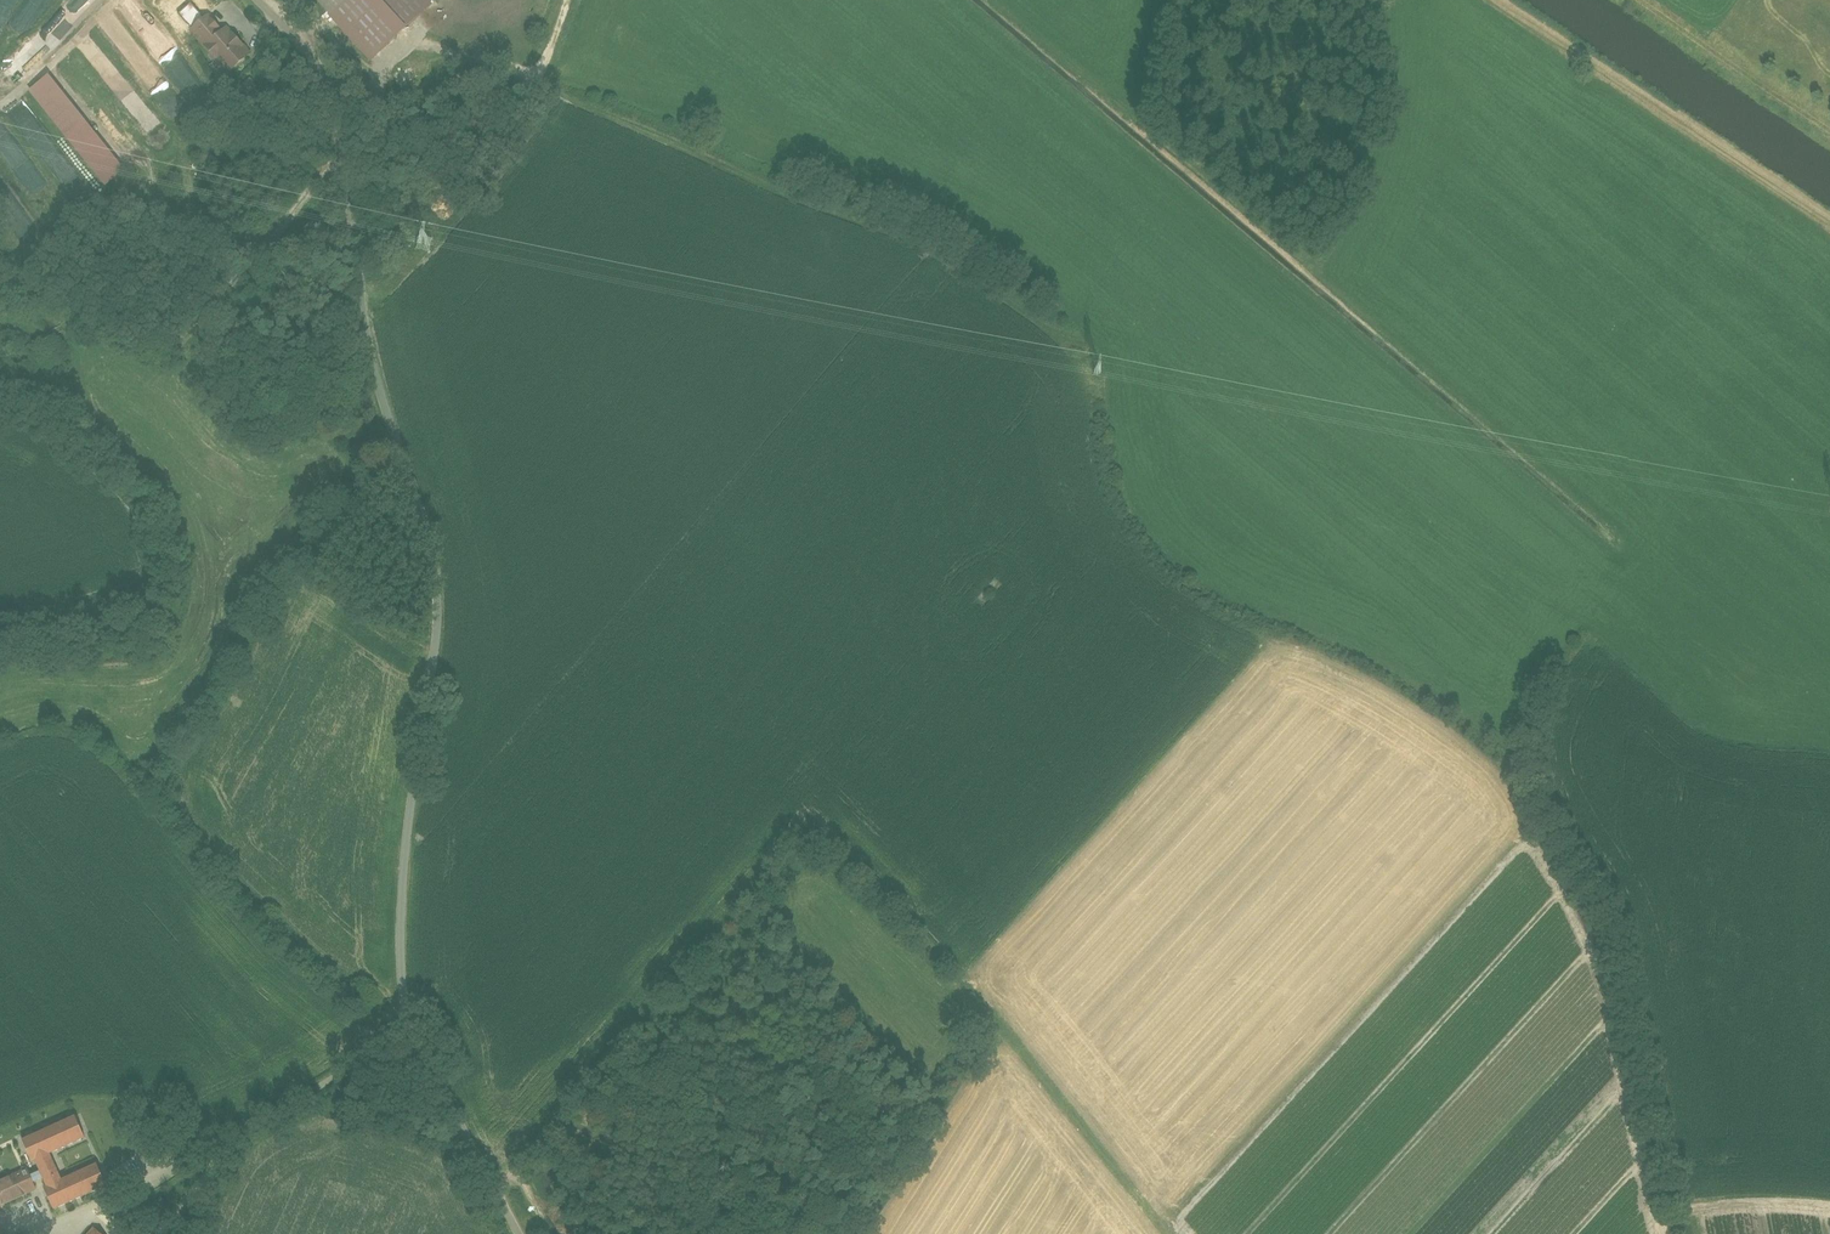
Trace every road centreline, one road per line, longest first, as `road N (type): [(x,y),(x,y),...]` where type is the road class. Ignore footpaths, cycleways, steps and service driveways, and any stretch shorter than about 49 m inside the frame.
road 1 (residential): [(527,1233),(433,1076),(405,1012),(402,891),(434,675),(435,589),(351,278),(336,93),(322,51),(268,0)]
road 2 (track): [(866,895),(1149,1233)]

